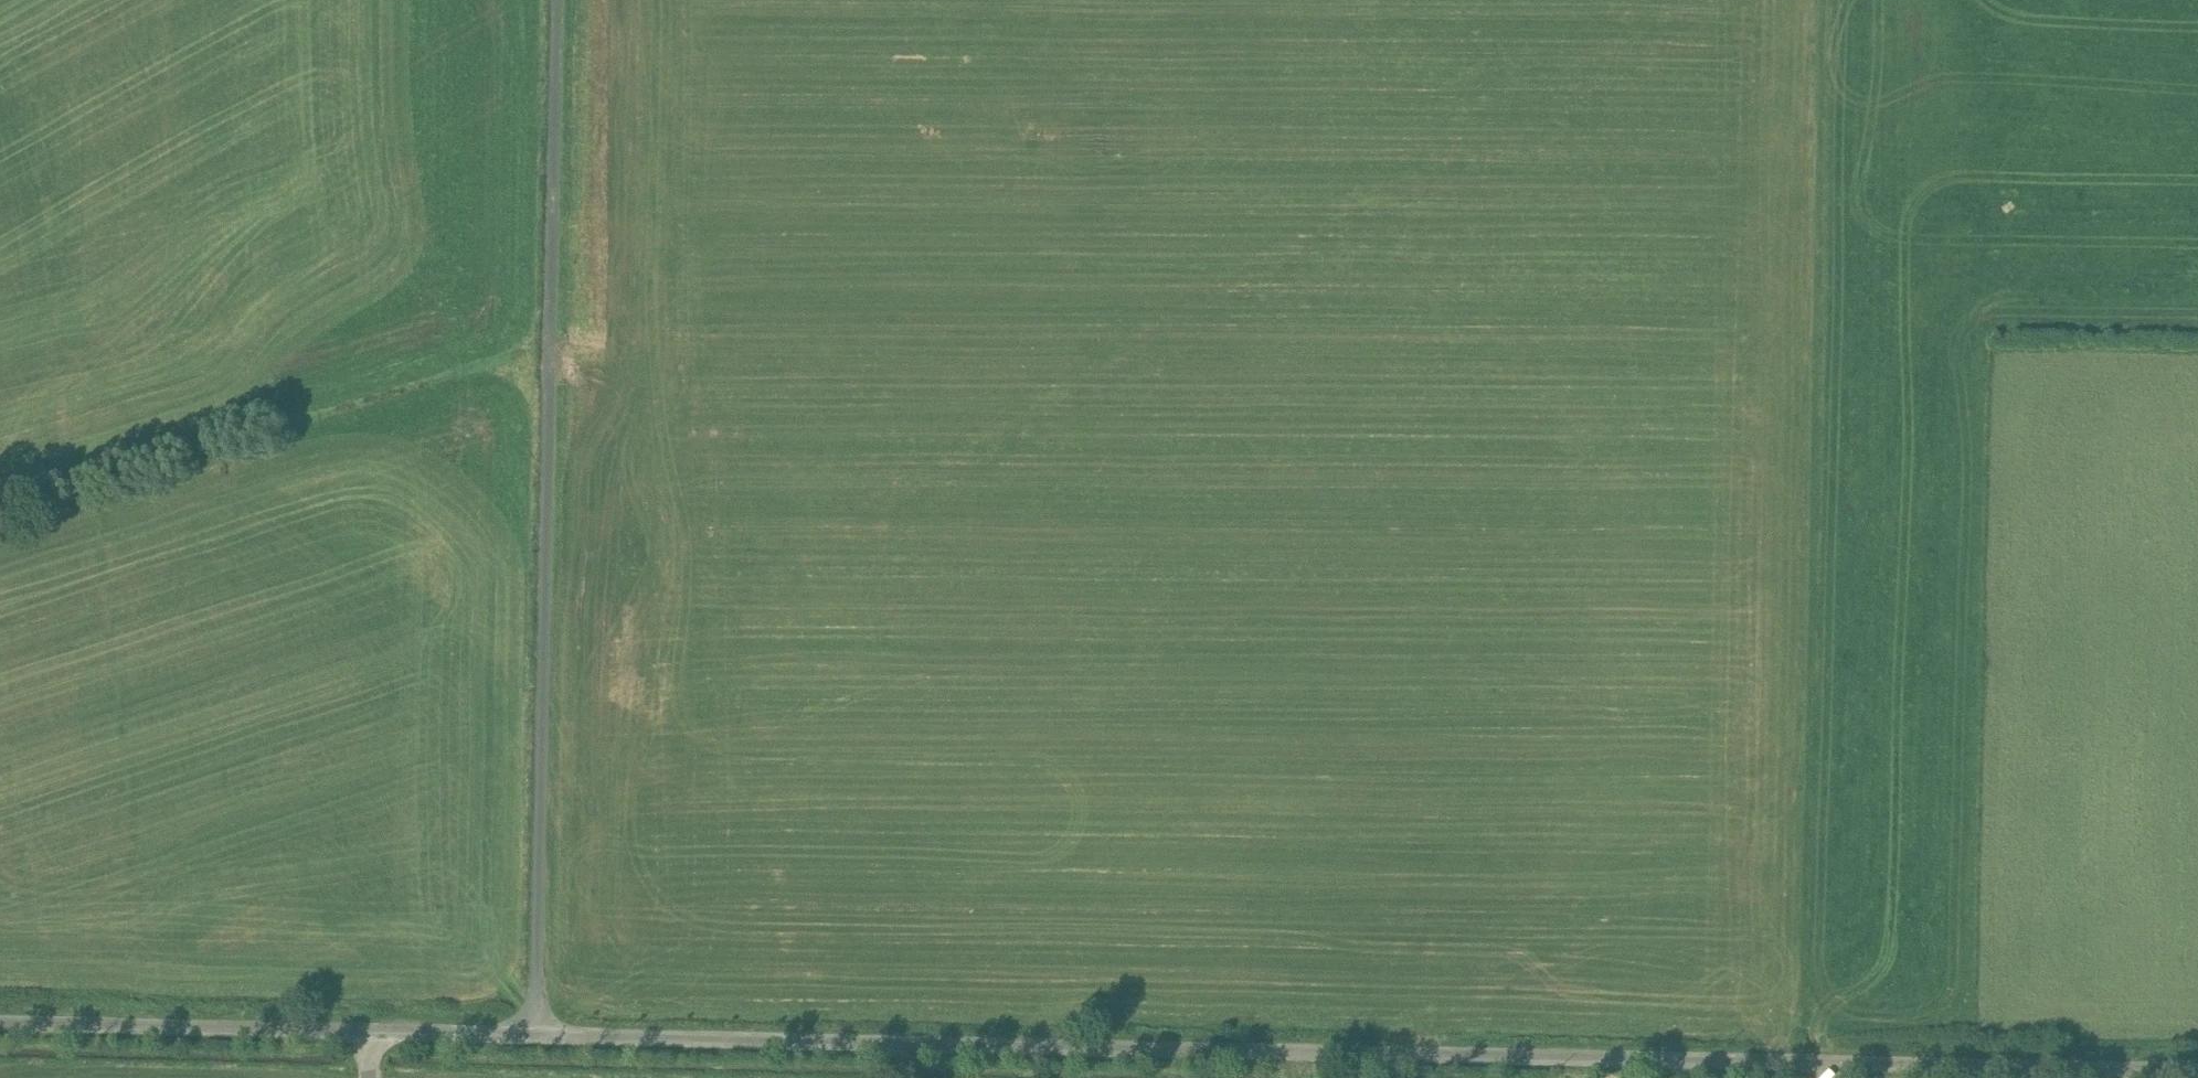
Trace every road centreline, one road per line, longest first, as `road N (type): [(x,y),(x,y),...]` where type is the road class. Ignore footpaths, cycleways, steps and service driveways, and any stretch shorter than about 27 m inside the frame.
road 1 (unclassified): [(535,1033),(2197,1065)]
road 2 (unclassified): [(557,0),(535,1033)]
road 3 (unclassified): [(0,1023),(535,1033)]

